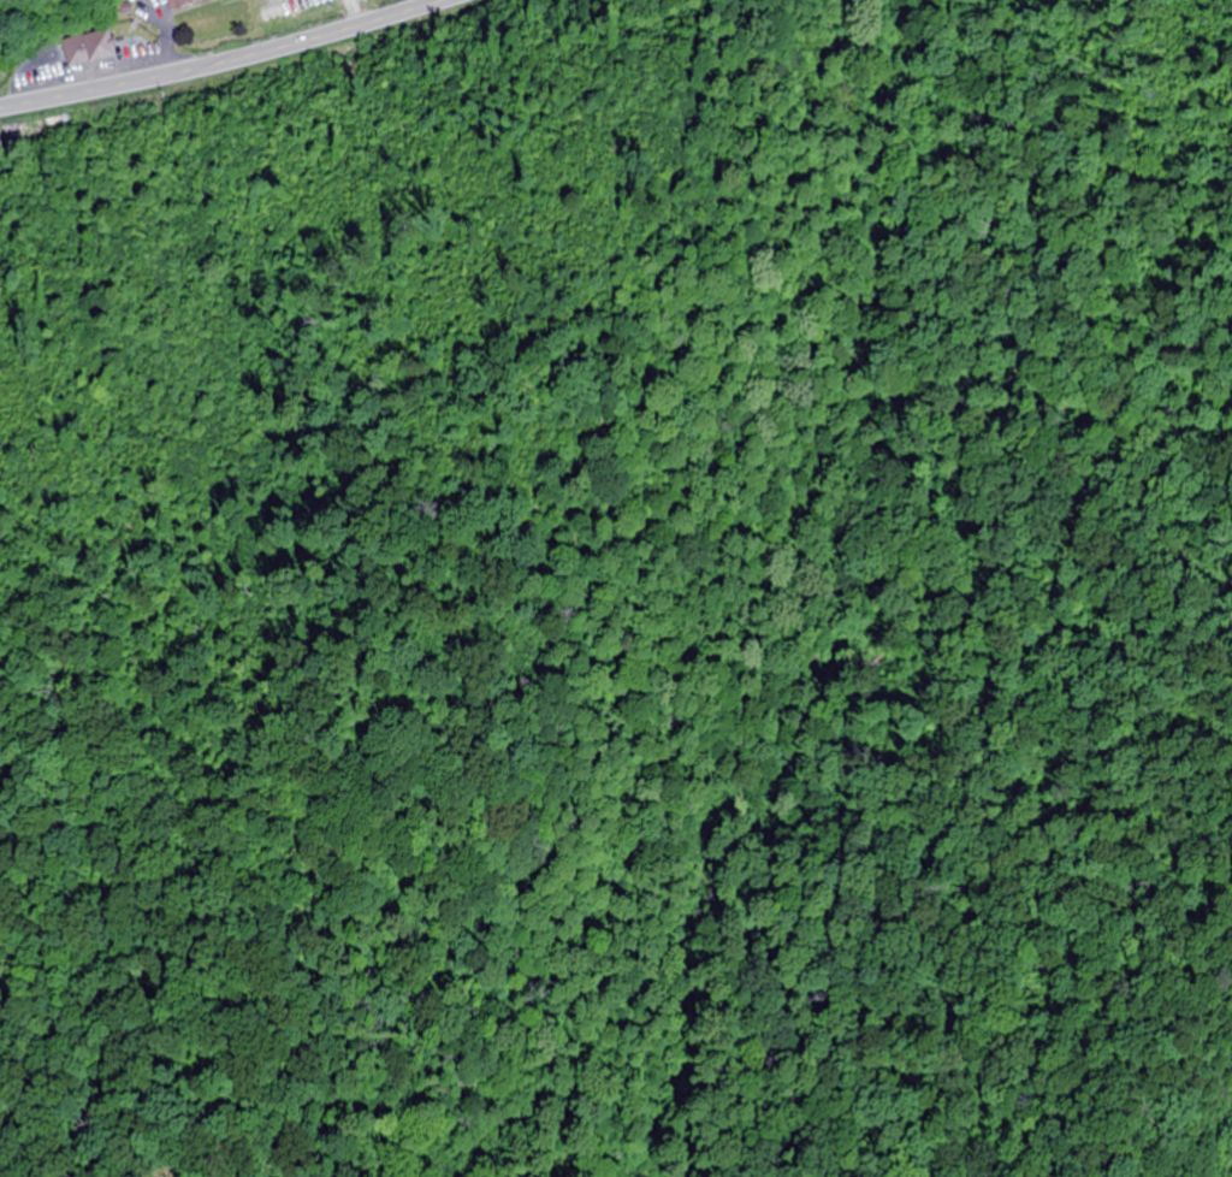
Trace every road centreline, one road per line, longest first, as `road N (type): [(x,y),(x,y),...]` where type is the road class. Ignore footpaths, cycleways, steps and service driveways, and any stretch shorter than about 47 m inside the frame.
road 1 (primary): [(395,0),(0,85)]

